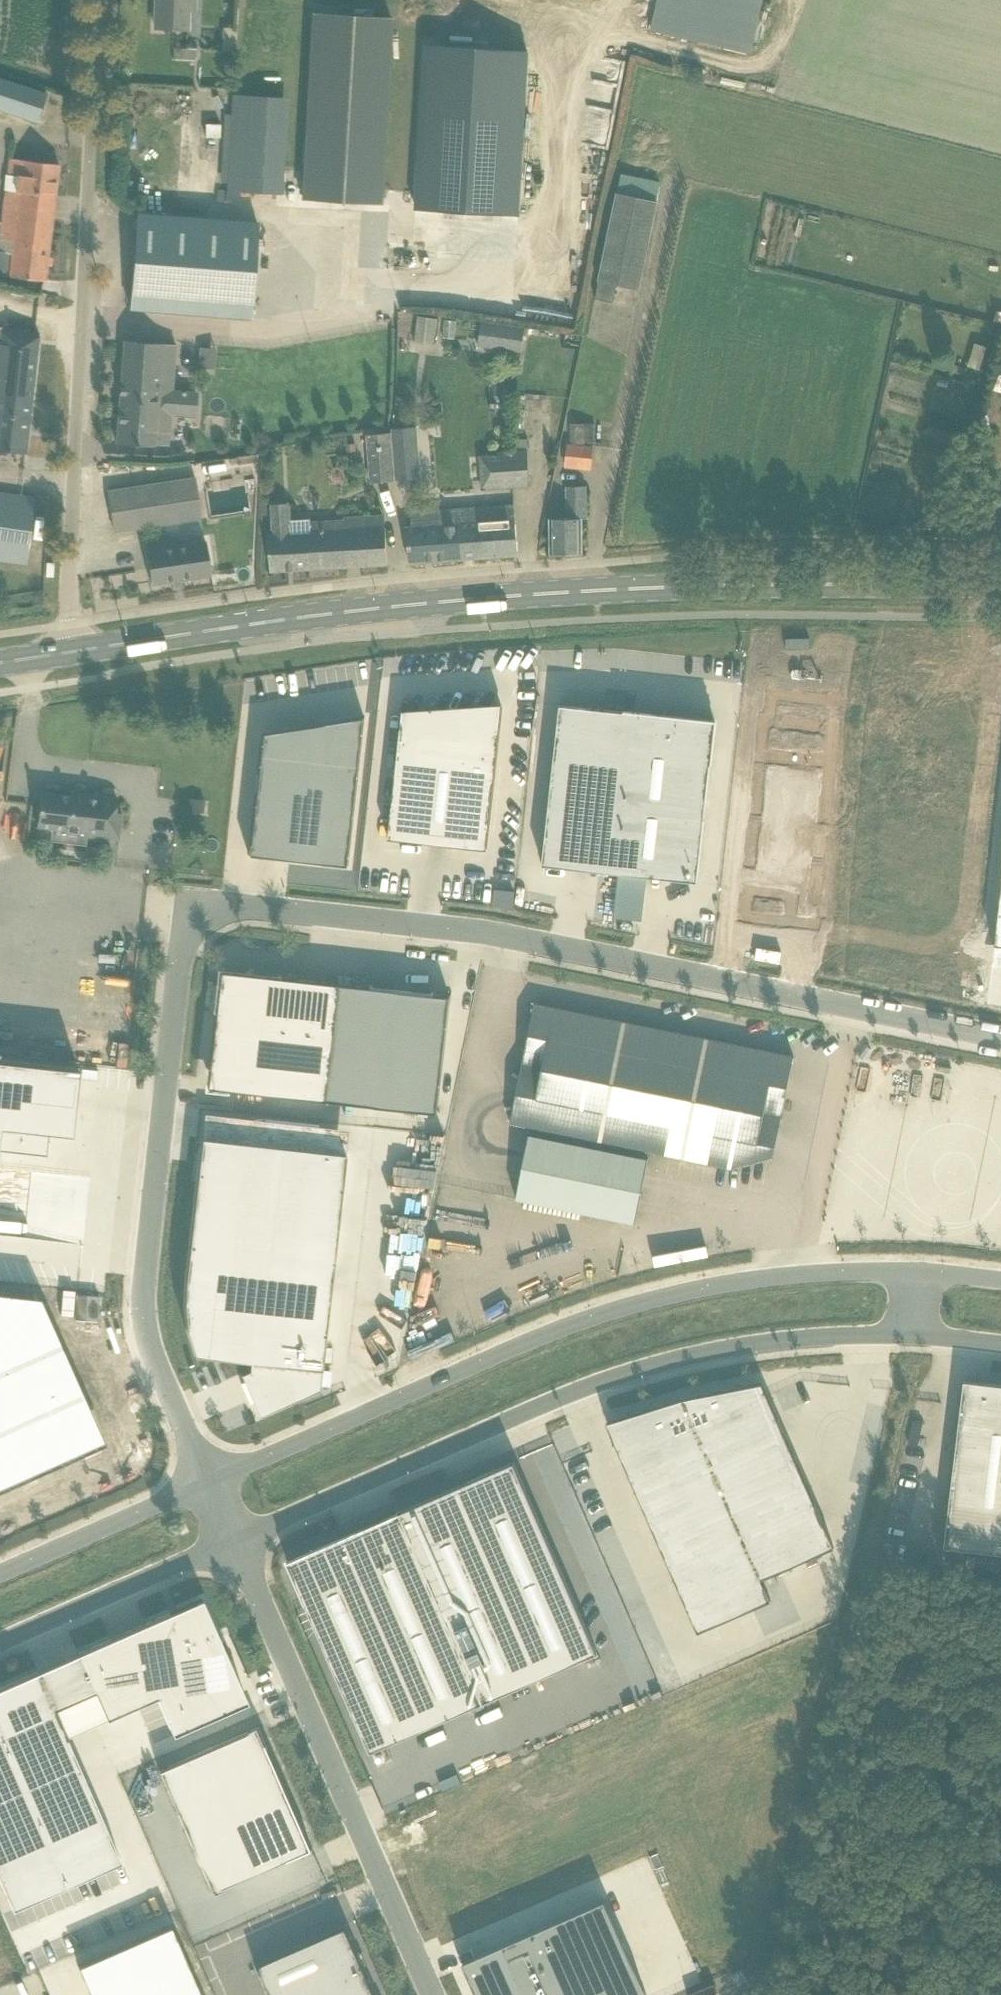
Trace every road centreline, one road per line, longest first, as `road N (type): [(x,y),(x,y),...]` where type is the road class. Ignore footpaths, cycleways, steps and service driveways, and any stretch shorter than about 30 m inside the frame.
road 1 (unclassified): [(206,1484),(144,1315),(183,946),(194,916),(228,908),(484,932),(1000,1038)]
road 2 (primary): [(57,656),(303,618),(531,595),(1000,585)]
road 3 (unclassified): [(921,1272),(724,1286),(551,1329),(206,1484)]
road 4 (unclassified): [(233,1544),(573,1389),(697,1355),(804,1340),(912,1336)]
road 5 (unclassified): [(57,656),(66,625),(98,0)]
road 6 (unclassified): [(430,1994),(233,1544)]
road 7 (unclassified): [(0,1643),(233,1544)]
road 8 (unclassified): [(206,1484),(0,1574)]

